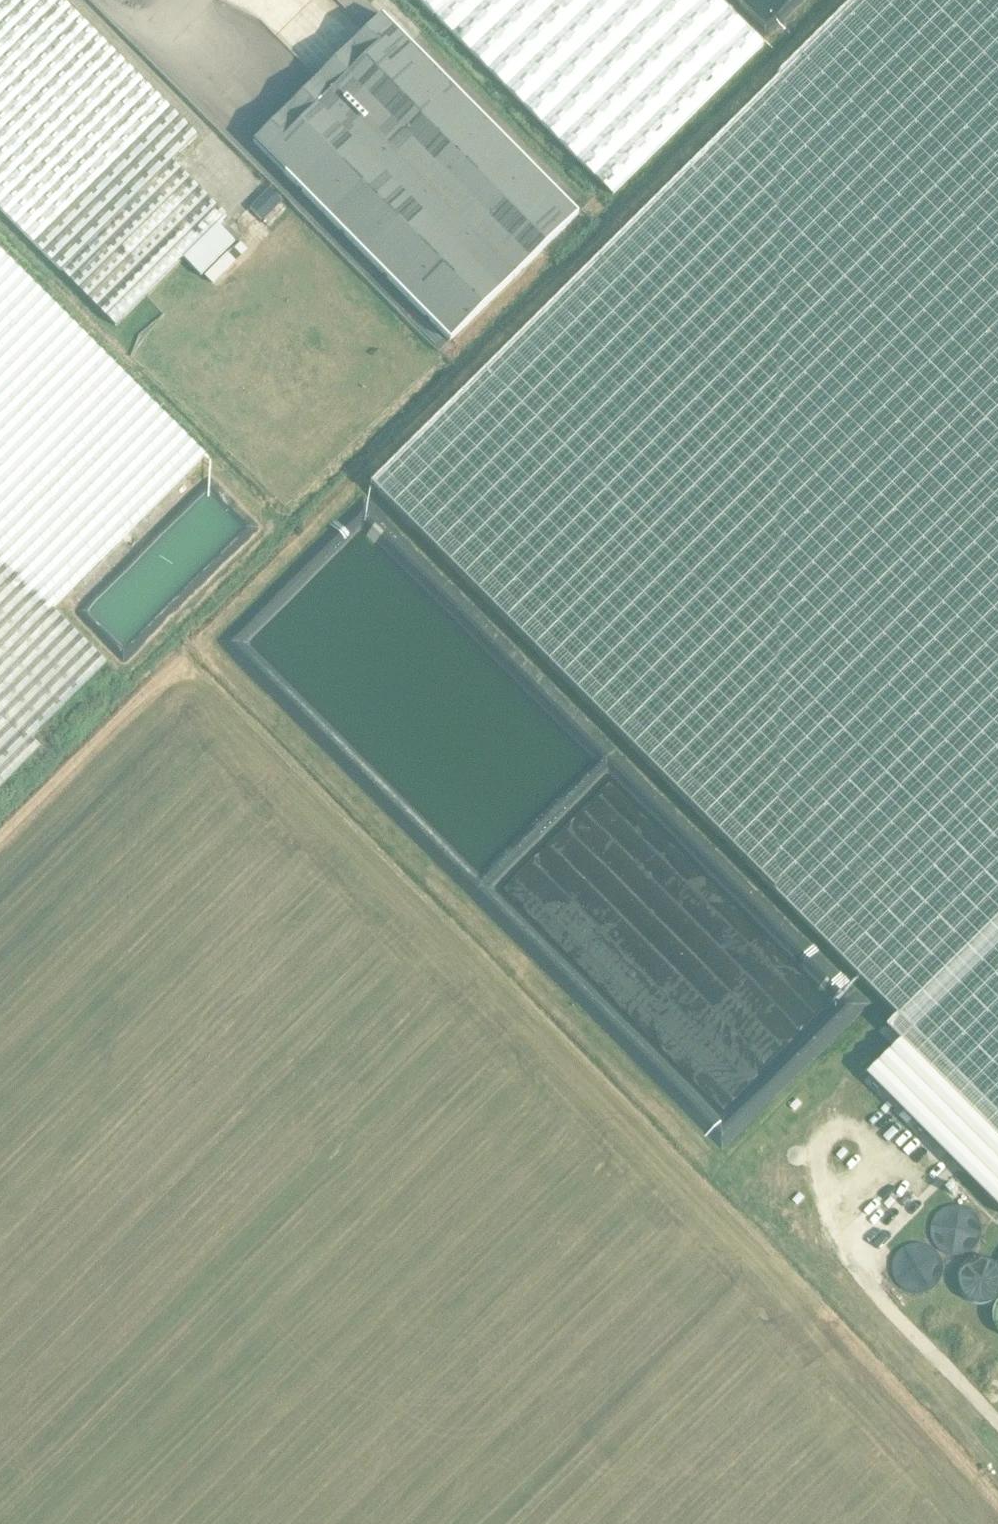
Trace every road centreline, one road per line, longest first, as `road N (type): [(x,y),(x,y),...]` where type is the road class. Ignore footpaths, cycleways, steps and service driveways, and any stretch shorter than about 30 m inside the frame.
road 1 (track): [(337,1523),(787,1077)]
road 2 (track): [(891,1135),(829,1231),(997,1435)]

